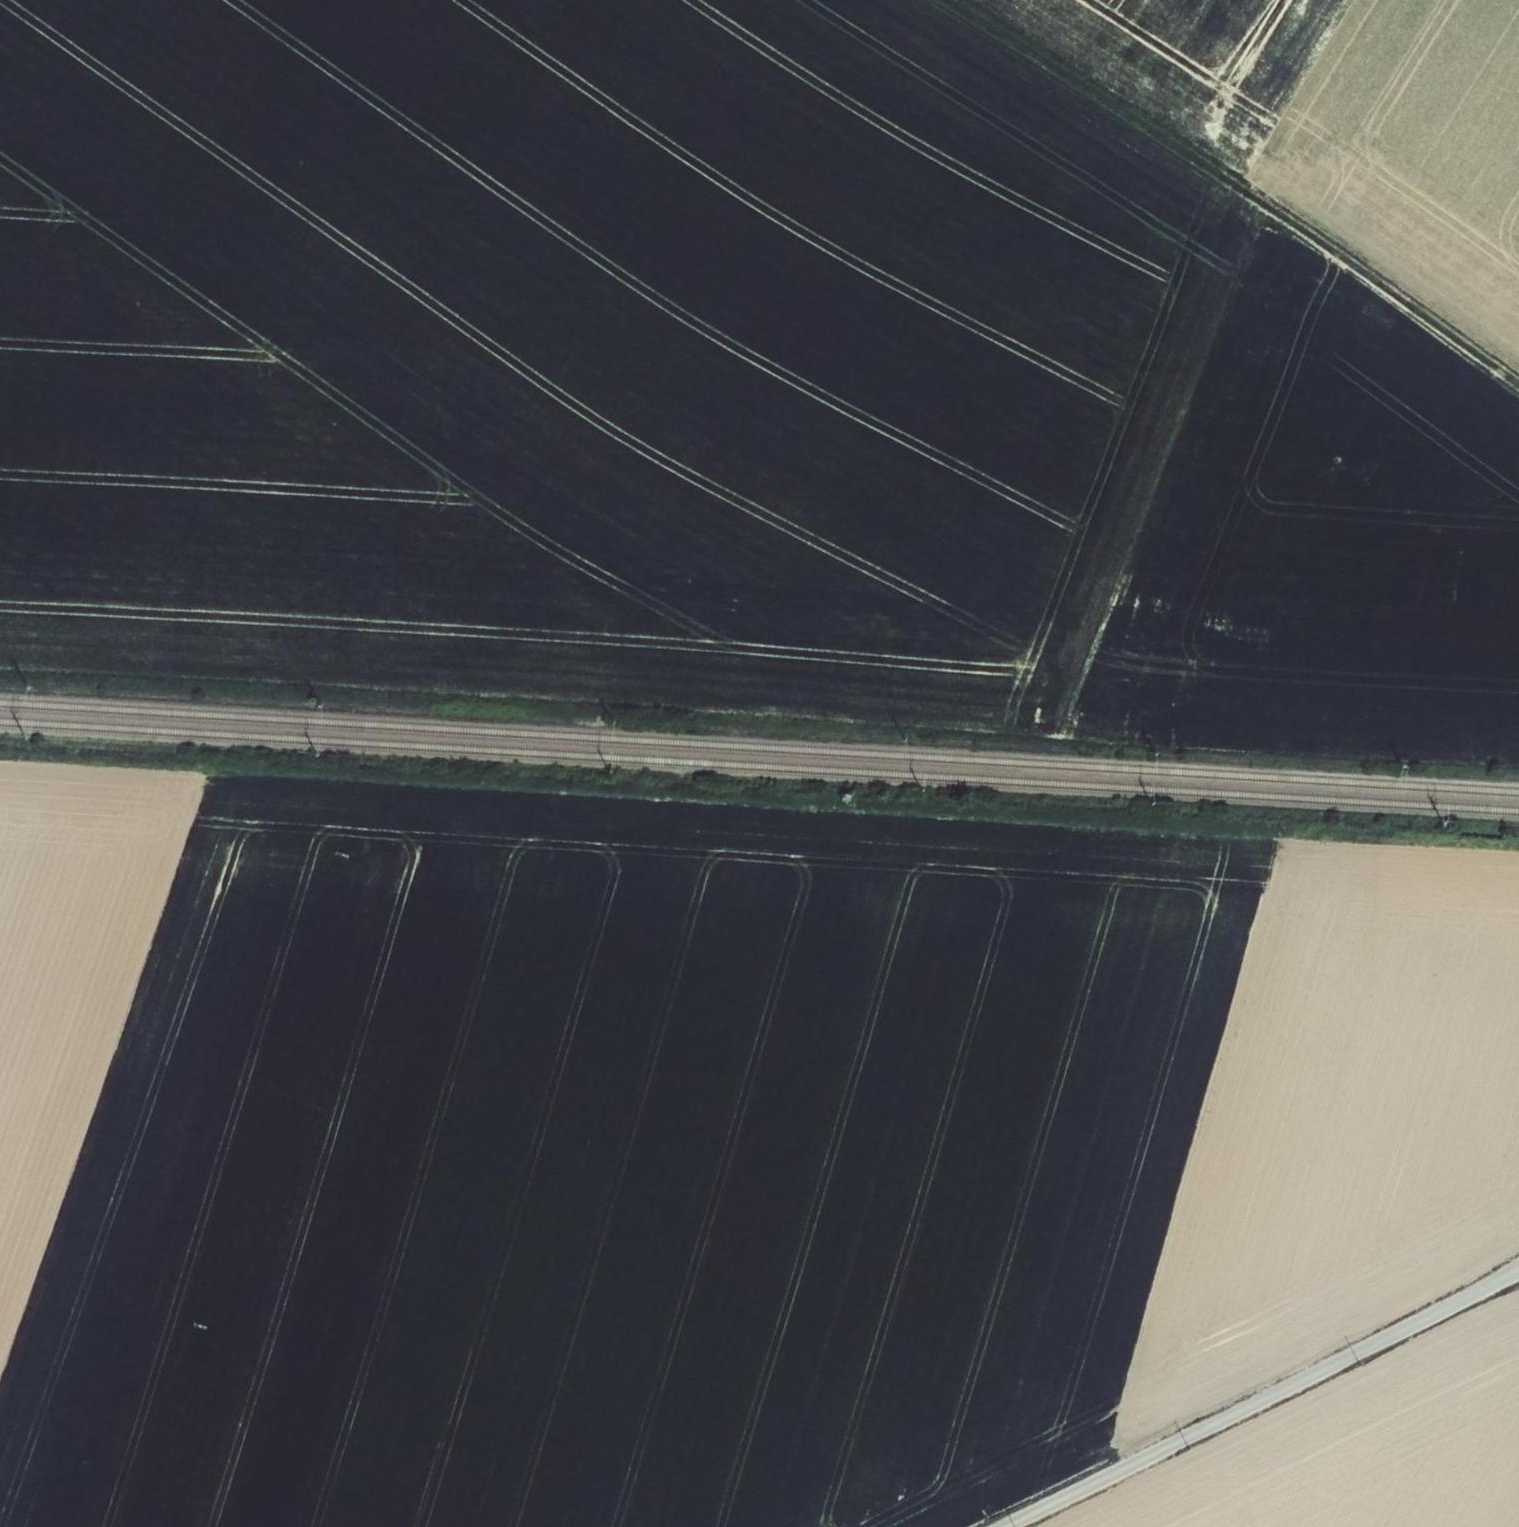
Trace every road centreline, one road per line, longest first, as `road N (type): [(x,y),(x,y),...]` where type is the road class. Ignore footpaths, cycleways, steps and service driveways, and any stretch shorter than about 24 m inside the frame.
road 1 (track): [(960,0),(1518,387)]
road 2 (residential): [(1518,1275),(1004,1526)]

